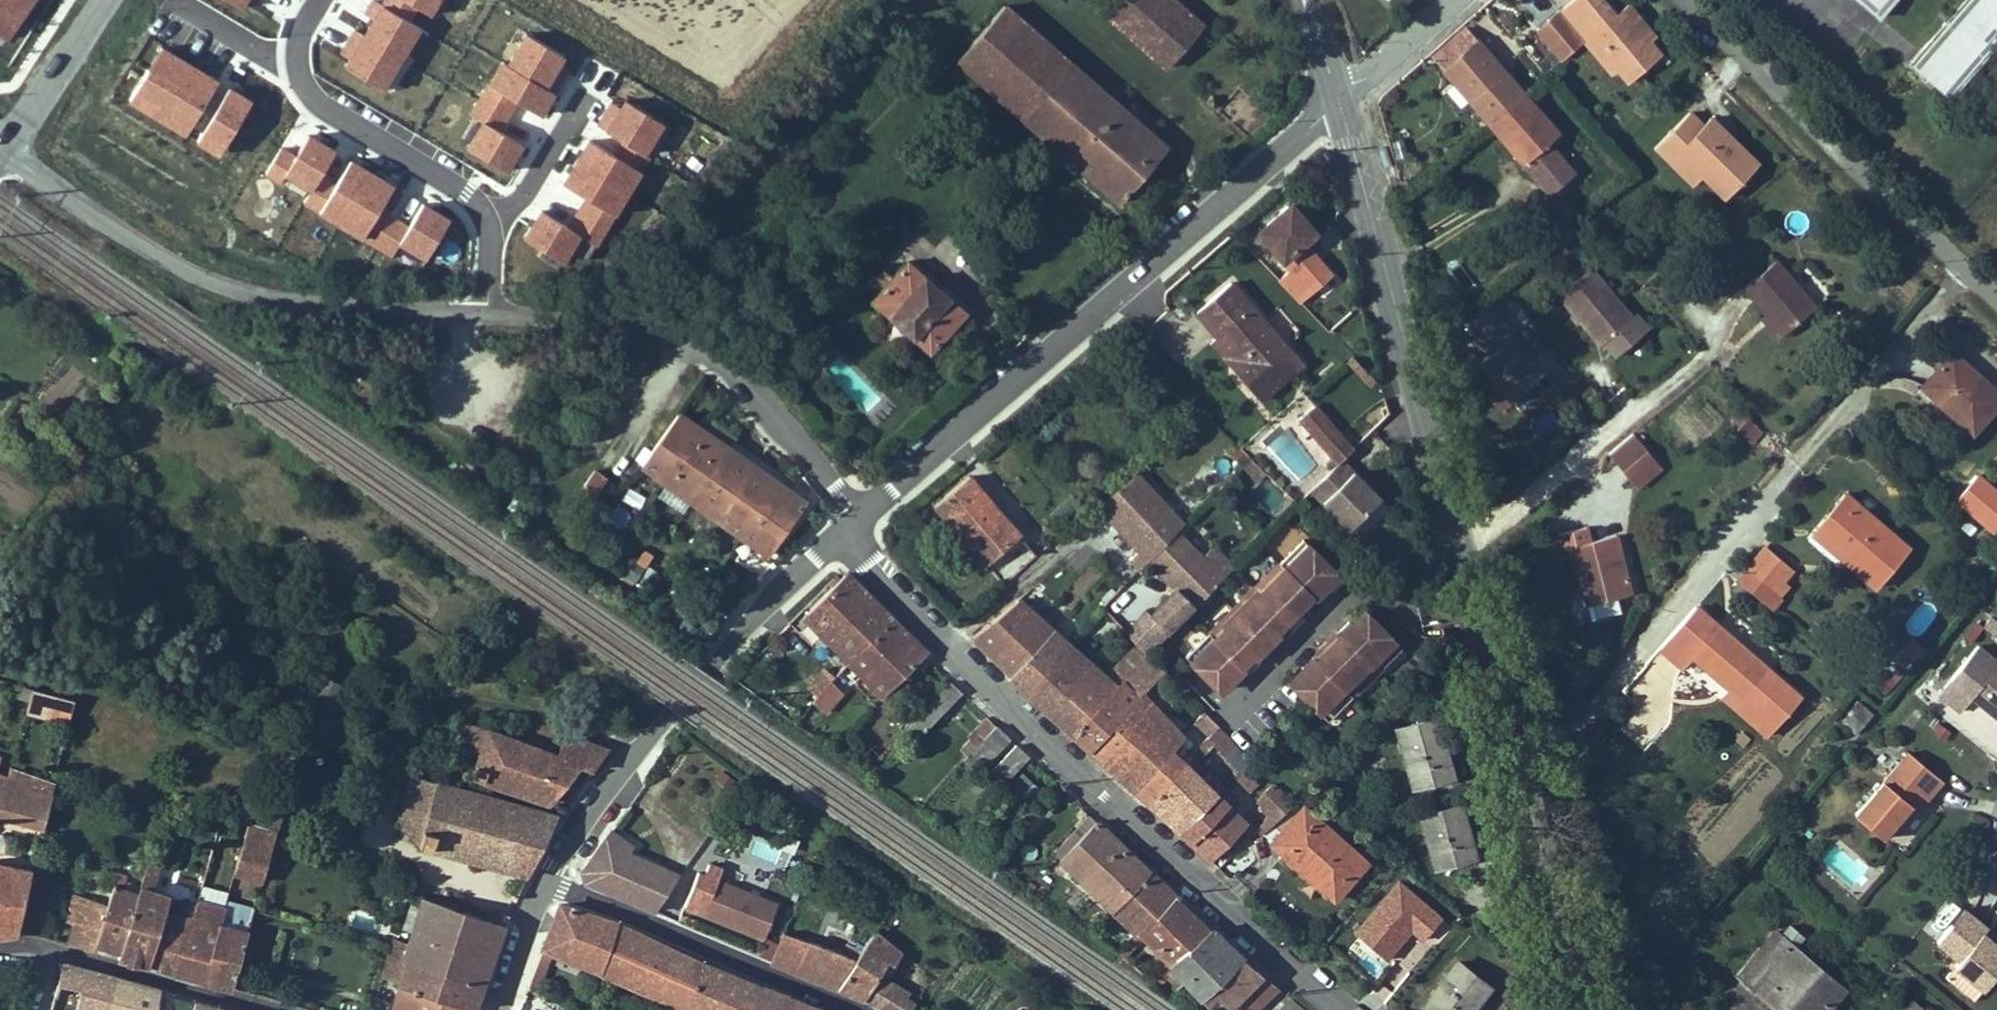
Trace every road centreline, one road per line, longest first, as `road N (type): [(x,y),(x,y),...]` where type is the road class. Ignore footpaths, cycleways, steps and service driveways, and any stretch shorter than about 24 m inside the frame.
road 1 (residential): [(847,535),(951,651),(1334,1009)]
road 2 (residential): [(1965,269),(1713,553),(1583,725),(1522,770)]
road 3 (residential): [(863,520),(1338,99)]
road 4 (residential): [(0,151),(203,278),(281,300),(490,317)]
road 5 (secondary): [(1338,99),(1459,538)]
road 6 (residential): [(490,317),(616,326),(695,346),(747,381),(863,520)]
road 7 (residential): [(1687,0),(1965,269)]
road 8 (residential): [(547,878),(866,1009)]
road 9 (residential): [(1696,363),(1499,522),(1459,538)]
road 10 (residential): [(0,952),(58,958),(256,1009)]
road 11 (residential): [(487,218),(475,197),(449,180),(319,107),(297,67)]
road 12 (secondary): [(1522,770),(1583,1009)]
road 13 (secondary): [(1459,538),(1522,770)]
road 14 (residential): [(762,615),(617,781)]
road 15 (tertiary): [(100,0),(0,148)]
road 16 (residential): [(487,218),(526,195),(585,99)]
road 17 (unclassified): [(1458,0),(1338,99)]
road 18 (residential): [(497,1009),(547,878)]
road 19 (residential): [(297,67),(175,3)]

